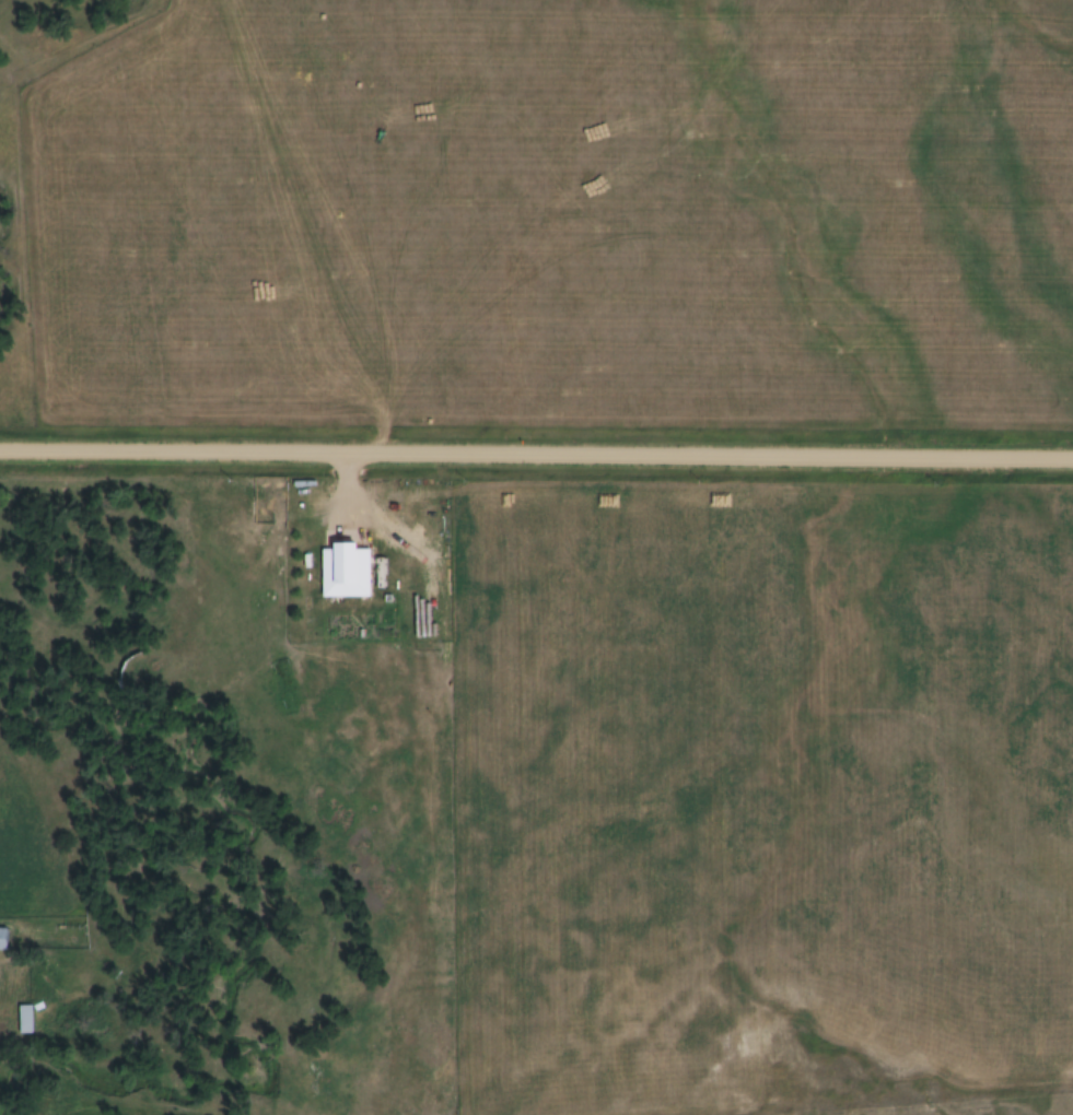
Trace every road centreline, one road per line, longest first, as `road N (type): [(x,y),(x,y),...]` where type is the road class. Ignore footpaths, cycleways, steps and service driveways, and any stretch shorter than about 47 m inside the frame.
road 1 (residential): [(1072,457),(0,452)]

